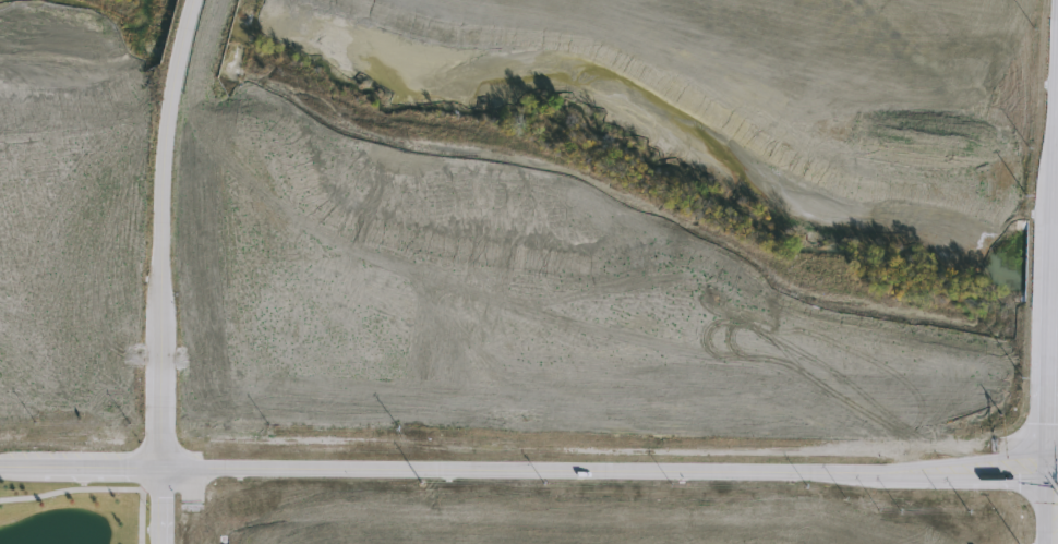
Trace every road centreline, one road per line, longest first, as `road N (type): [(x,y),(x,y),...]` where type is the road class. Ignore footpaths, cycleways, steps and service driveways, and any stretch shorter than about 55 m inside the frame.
road 1 (tertiary): [(0,463),(823,470)]
road 2 (residential): [(158,462),(166,141),(194,0)]
road 3 (trunk): [(1057,80),(1050,543)]
road 4 (secondary): [(1057,442),(919,440),(823,470)]
road 5 (secondary): [(823,470),(881,479),(1049,475)]

